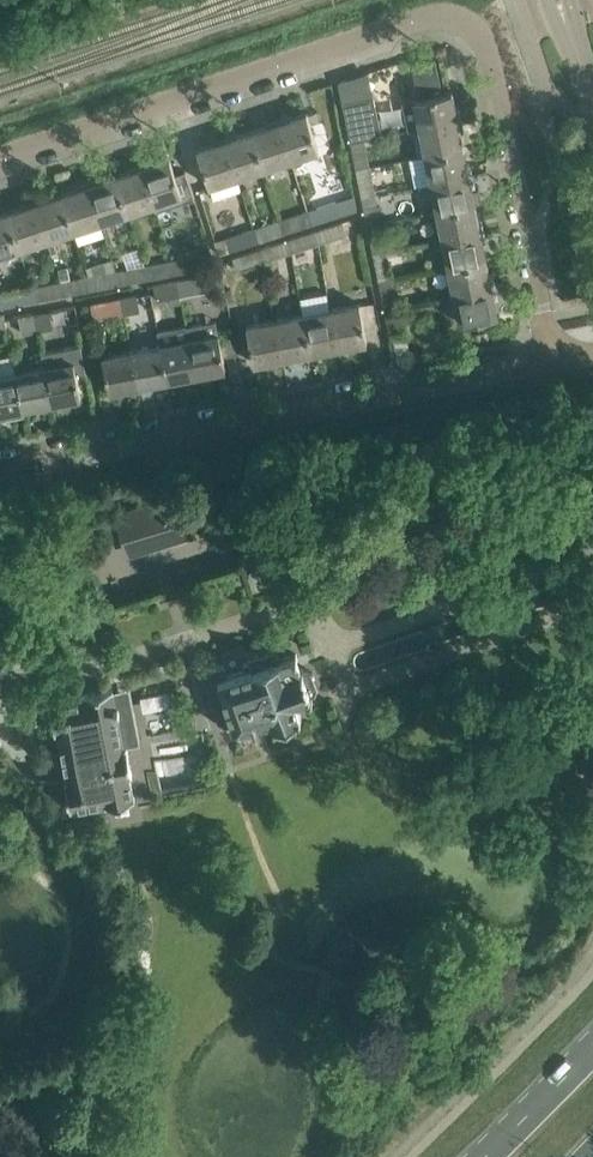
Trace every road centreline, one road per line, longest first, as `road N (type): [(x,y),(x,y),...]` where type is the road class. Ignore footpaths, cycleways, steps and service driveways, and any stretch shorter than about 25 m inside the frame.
road 1 (residential): [(0,163),(424,20),(464,26),(489,61),(551,360)]
road 2 (unclassified): [(0,472),(551,360)]
road 3 (primary): [(592,1049),(485,1156)]

